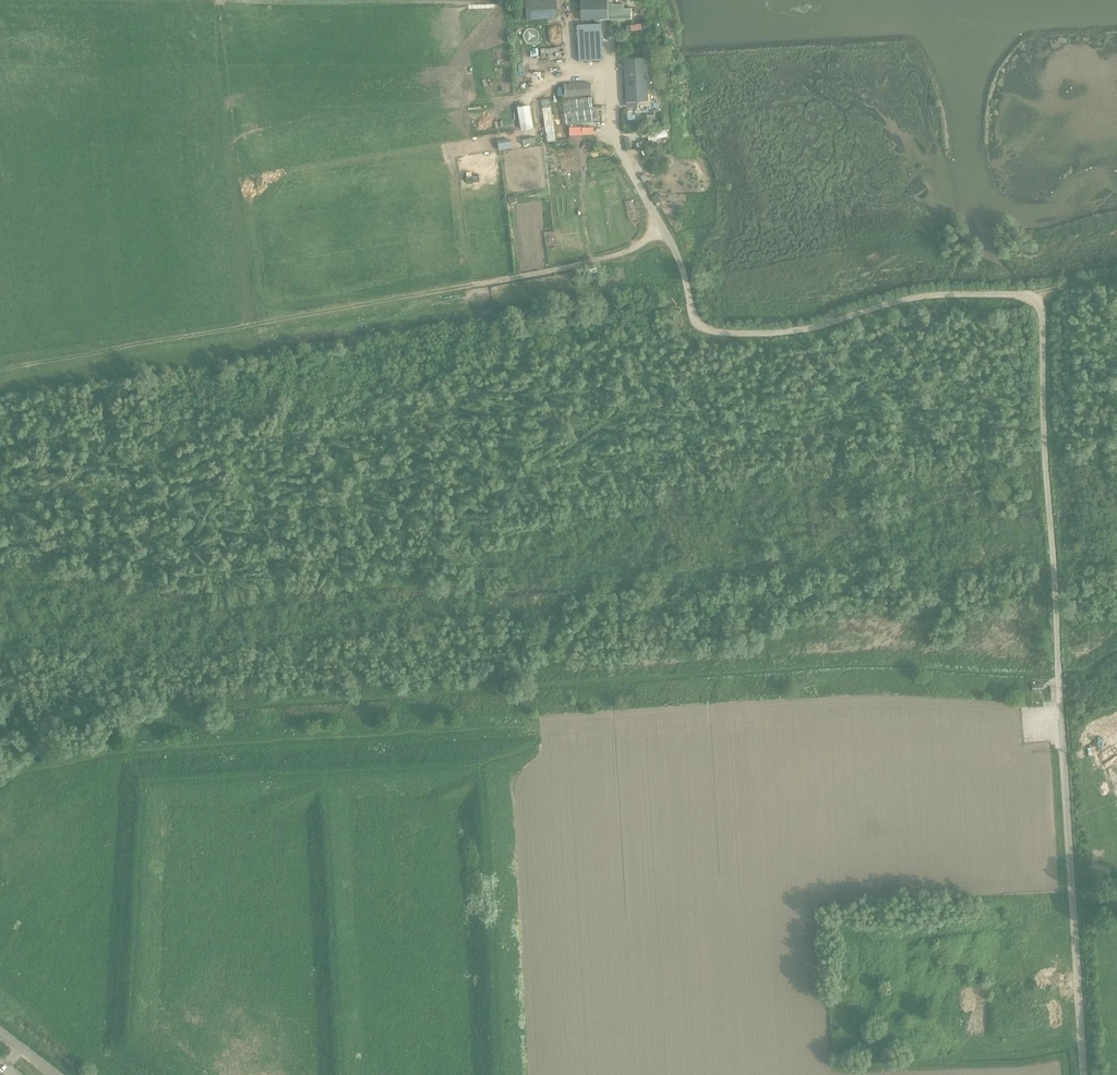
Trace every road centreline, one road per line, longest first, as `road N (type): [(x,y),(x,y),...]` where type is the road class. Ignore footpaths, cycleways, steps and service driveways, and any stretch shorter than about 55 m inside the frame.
road 1 (unclassified): [(1084,1074),(1040,312),(1030,297),(934,294),(799,330),(704,329),(693,317),(677,255),(617,145),(609,75)]
road 2 (track): [(665,235),(562,270),(0,361)]

